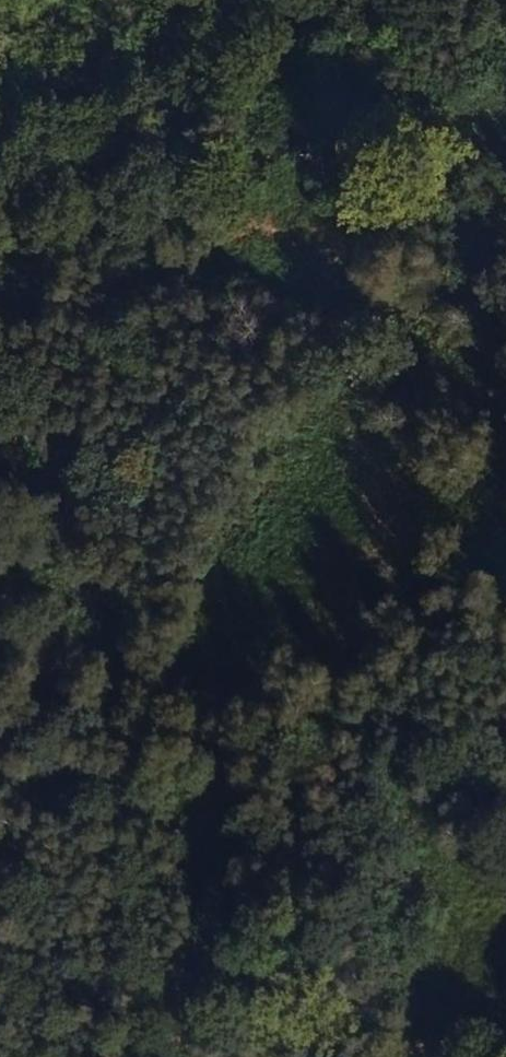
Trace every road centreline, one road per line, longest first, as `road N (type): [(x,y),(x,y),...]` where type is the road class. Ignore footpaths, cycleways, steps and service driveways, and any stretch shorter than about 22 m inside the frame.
road 1 (track): [(0,295),(92,312),(122,326),(146,390),(161,1003),(106,1056)]
road 2 (track): [(505,216),(470,303),(319,320),(200,417),(146,390)]
road 3 (track): [(161,1003),(408,763),(505,719)]

